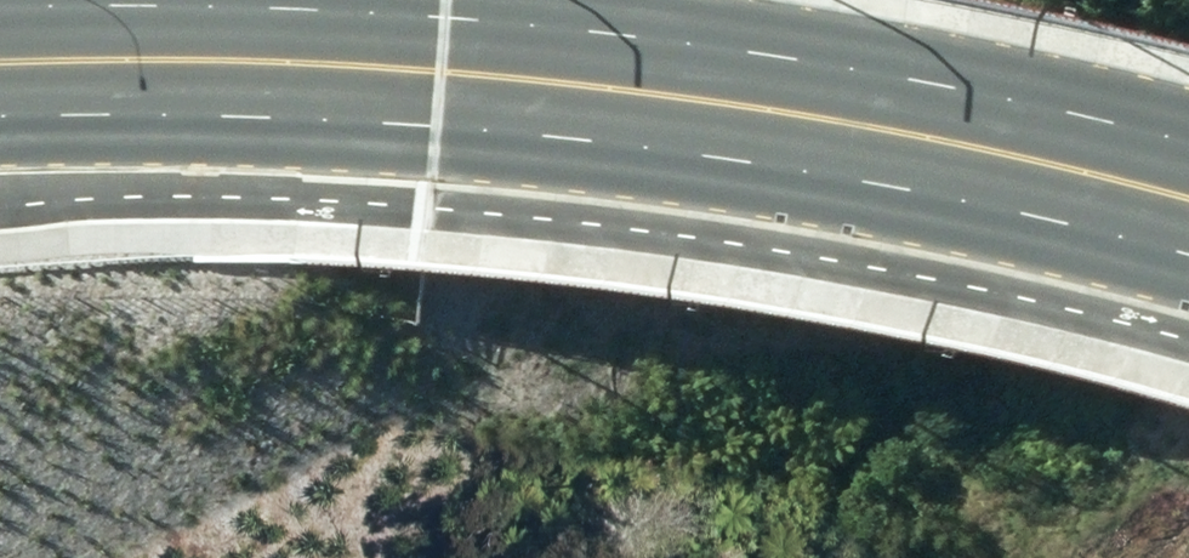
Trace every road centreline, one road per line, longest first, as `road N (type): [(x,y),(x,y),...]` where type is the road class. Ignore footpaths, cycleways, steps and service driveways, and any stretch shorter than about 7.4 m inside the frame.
road 1 (secondary): [(1188,258),(1044,217),(726,156),(425,120),(0,119)]
road 2 (secondary): [(0,5),(436,17),(741,45),(1188,141)]

